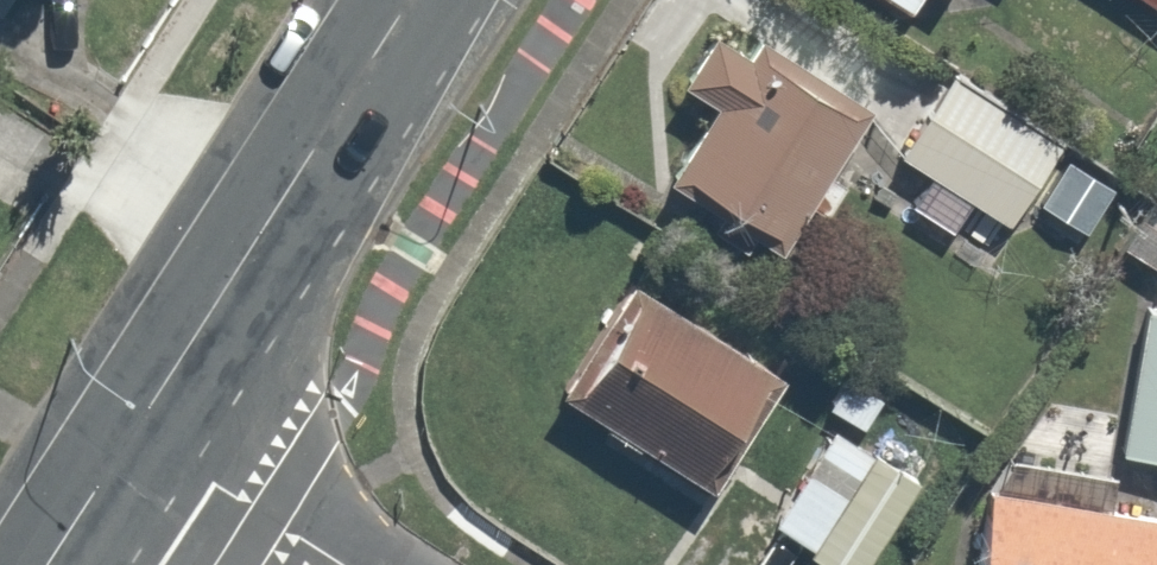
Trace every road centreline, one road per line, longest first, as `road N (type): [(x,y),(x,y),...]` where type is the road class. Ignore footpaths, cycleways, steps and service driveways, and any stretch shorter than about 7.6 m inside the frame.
road 1 (secondary): [(133,434),(411,0)]
road 2 (residential): [(133,434),(345,564)]
road 3 (secondary): [(49,564),(133,434)]

